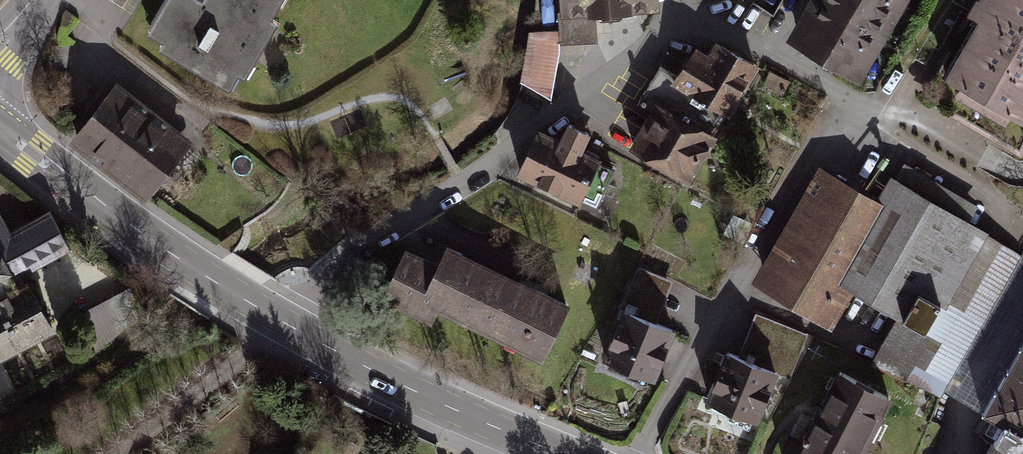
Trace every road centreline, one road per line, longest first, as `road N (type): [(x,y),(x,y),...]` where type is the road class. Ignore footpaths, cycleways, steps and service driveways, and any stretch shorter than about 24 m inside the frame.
road 1 (residential): [(277,320),(376,238),(463,187),(651,44),(678,0)]
road 2 (primary): [(277,320),(0,129)]
road 3 (primary): [(556,453),(376,374),(277,320)]

